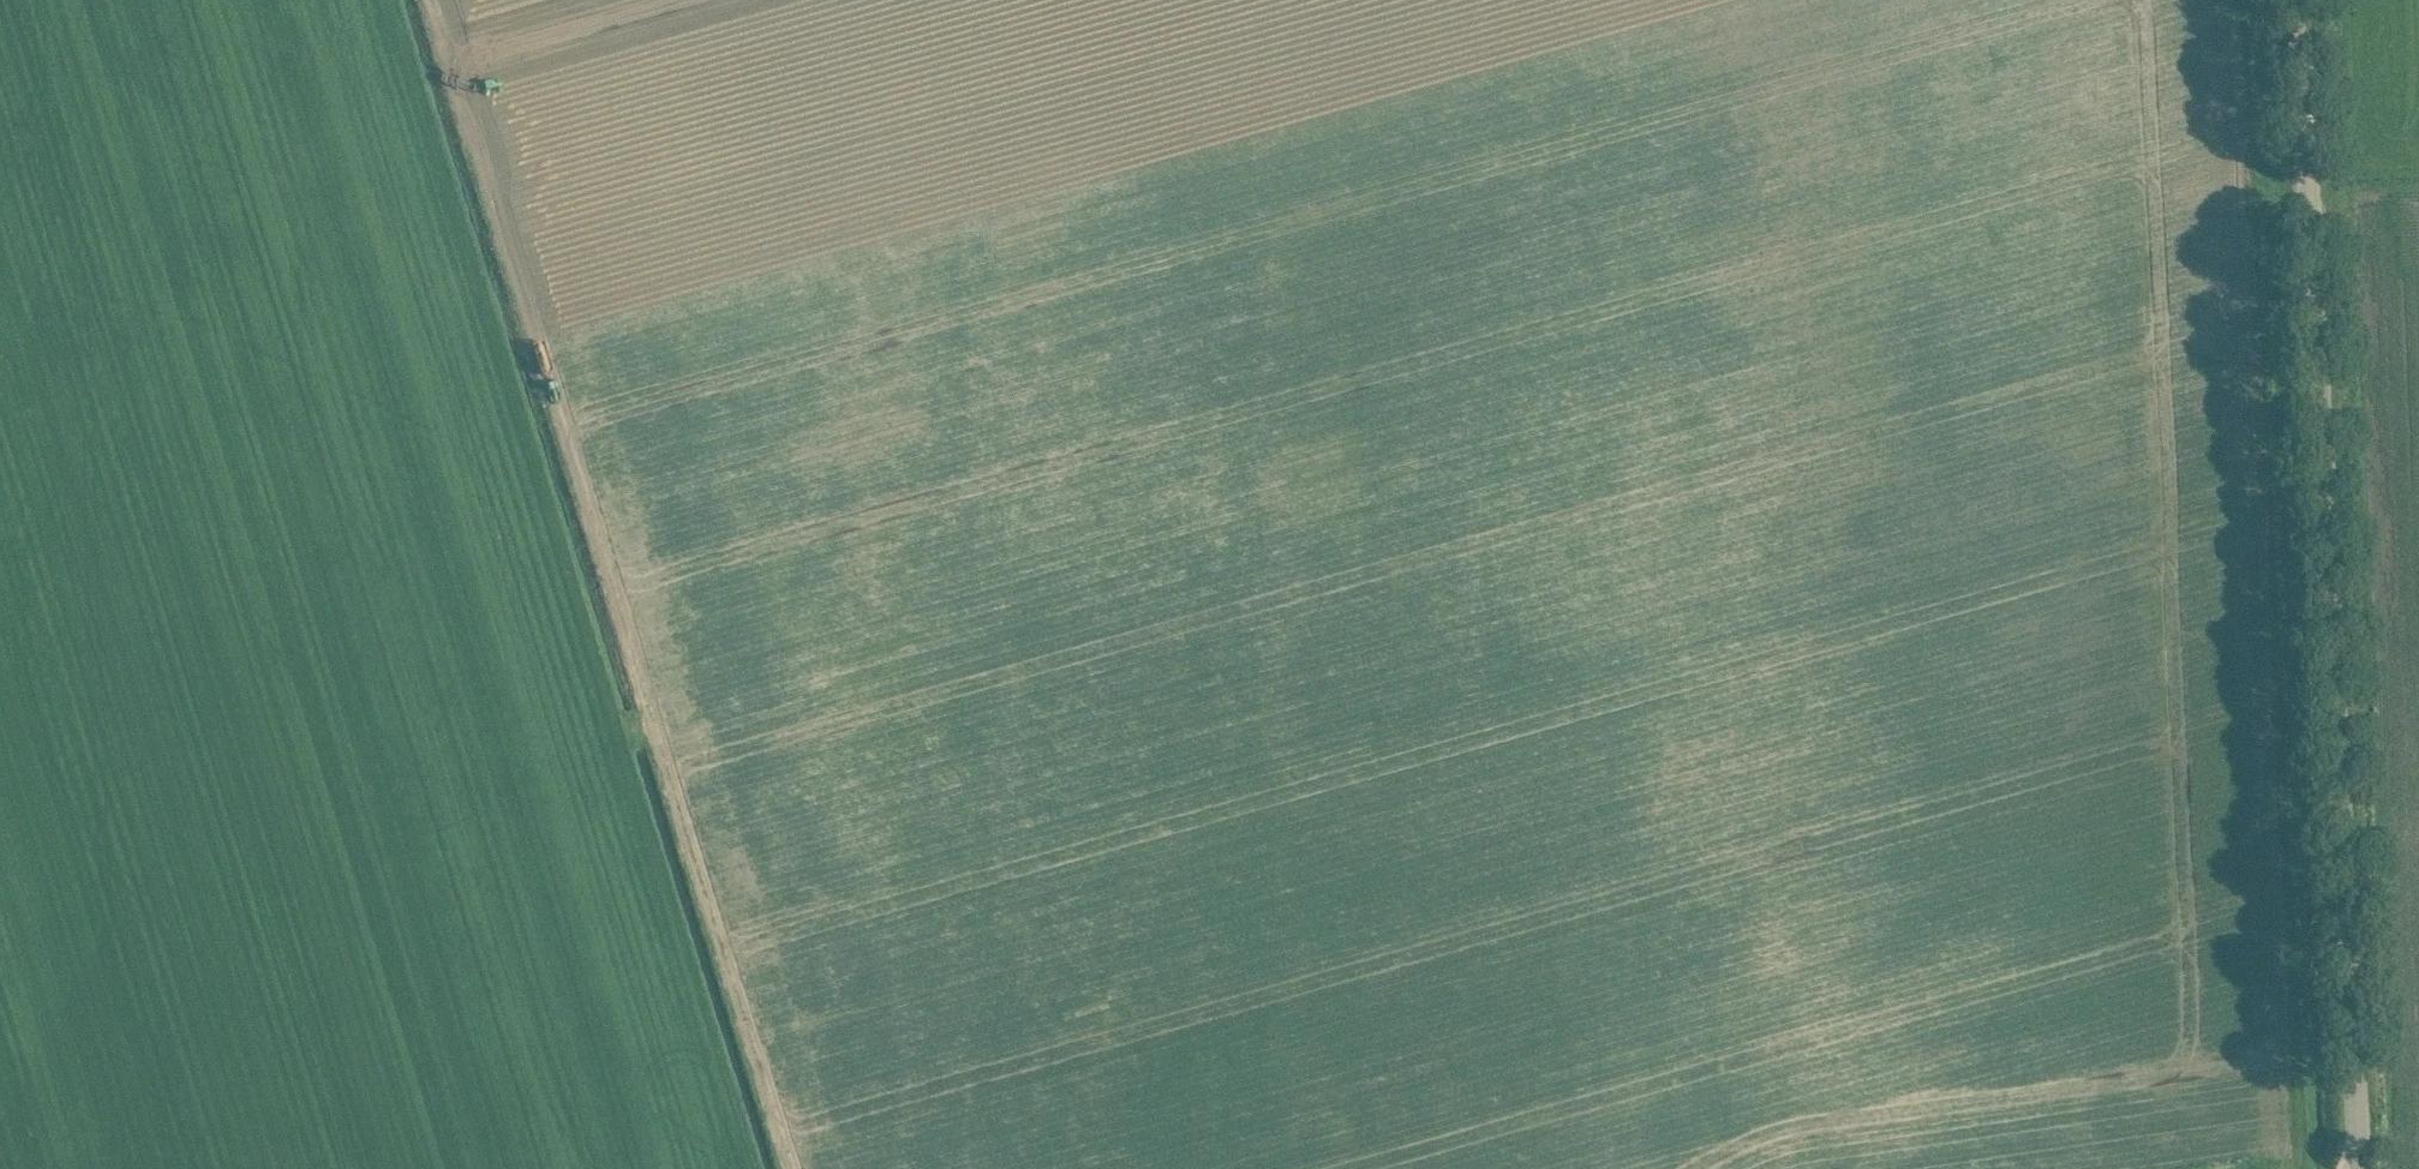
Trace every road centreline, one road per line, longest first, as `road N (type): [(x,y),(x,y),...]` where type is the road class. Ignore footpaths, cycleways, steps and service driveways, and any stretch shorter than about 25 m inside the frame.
road 1 (unclassified): [(792,1168),(437,0)]
road 2 (unclassified): [(2354,1168),(2291,0)]

